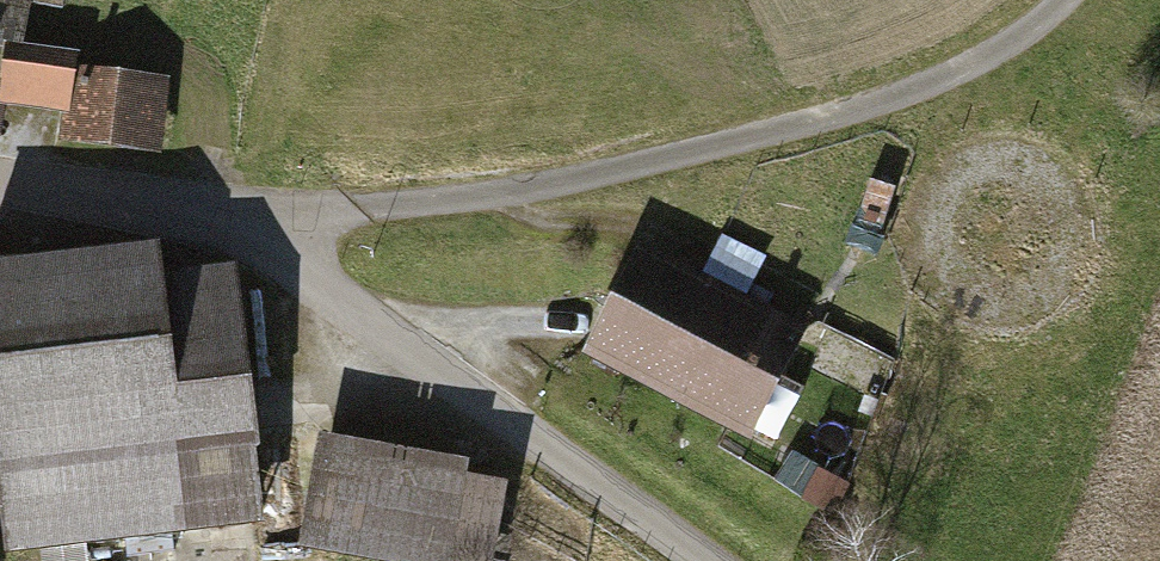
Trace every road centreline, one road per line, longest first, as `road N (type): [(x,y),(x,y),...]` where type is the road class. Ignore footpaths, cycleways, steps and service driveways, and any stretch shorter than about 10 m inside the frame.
road 1 (track): [(238,222),(766,145),(898,101),(1089,0)]
road 2 (residential): [(0,182),(238,222),(696,560)]

